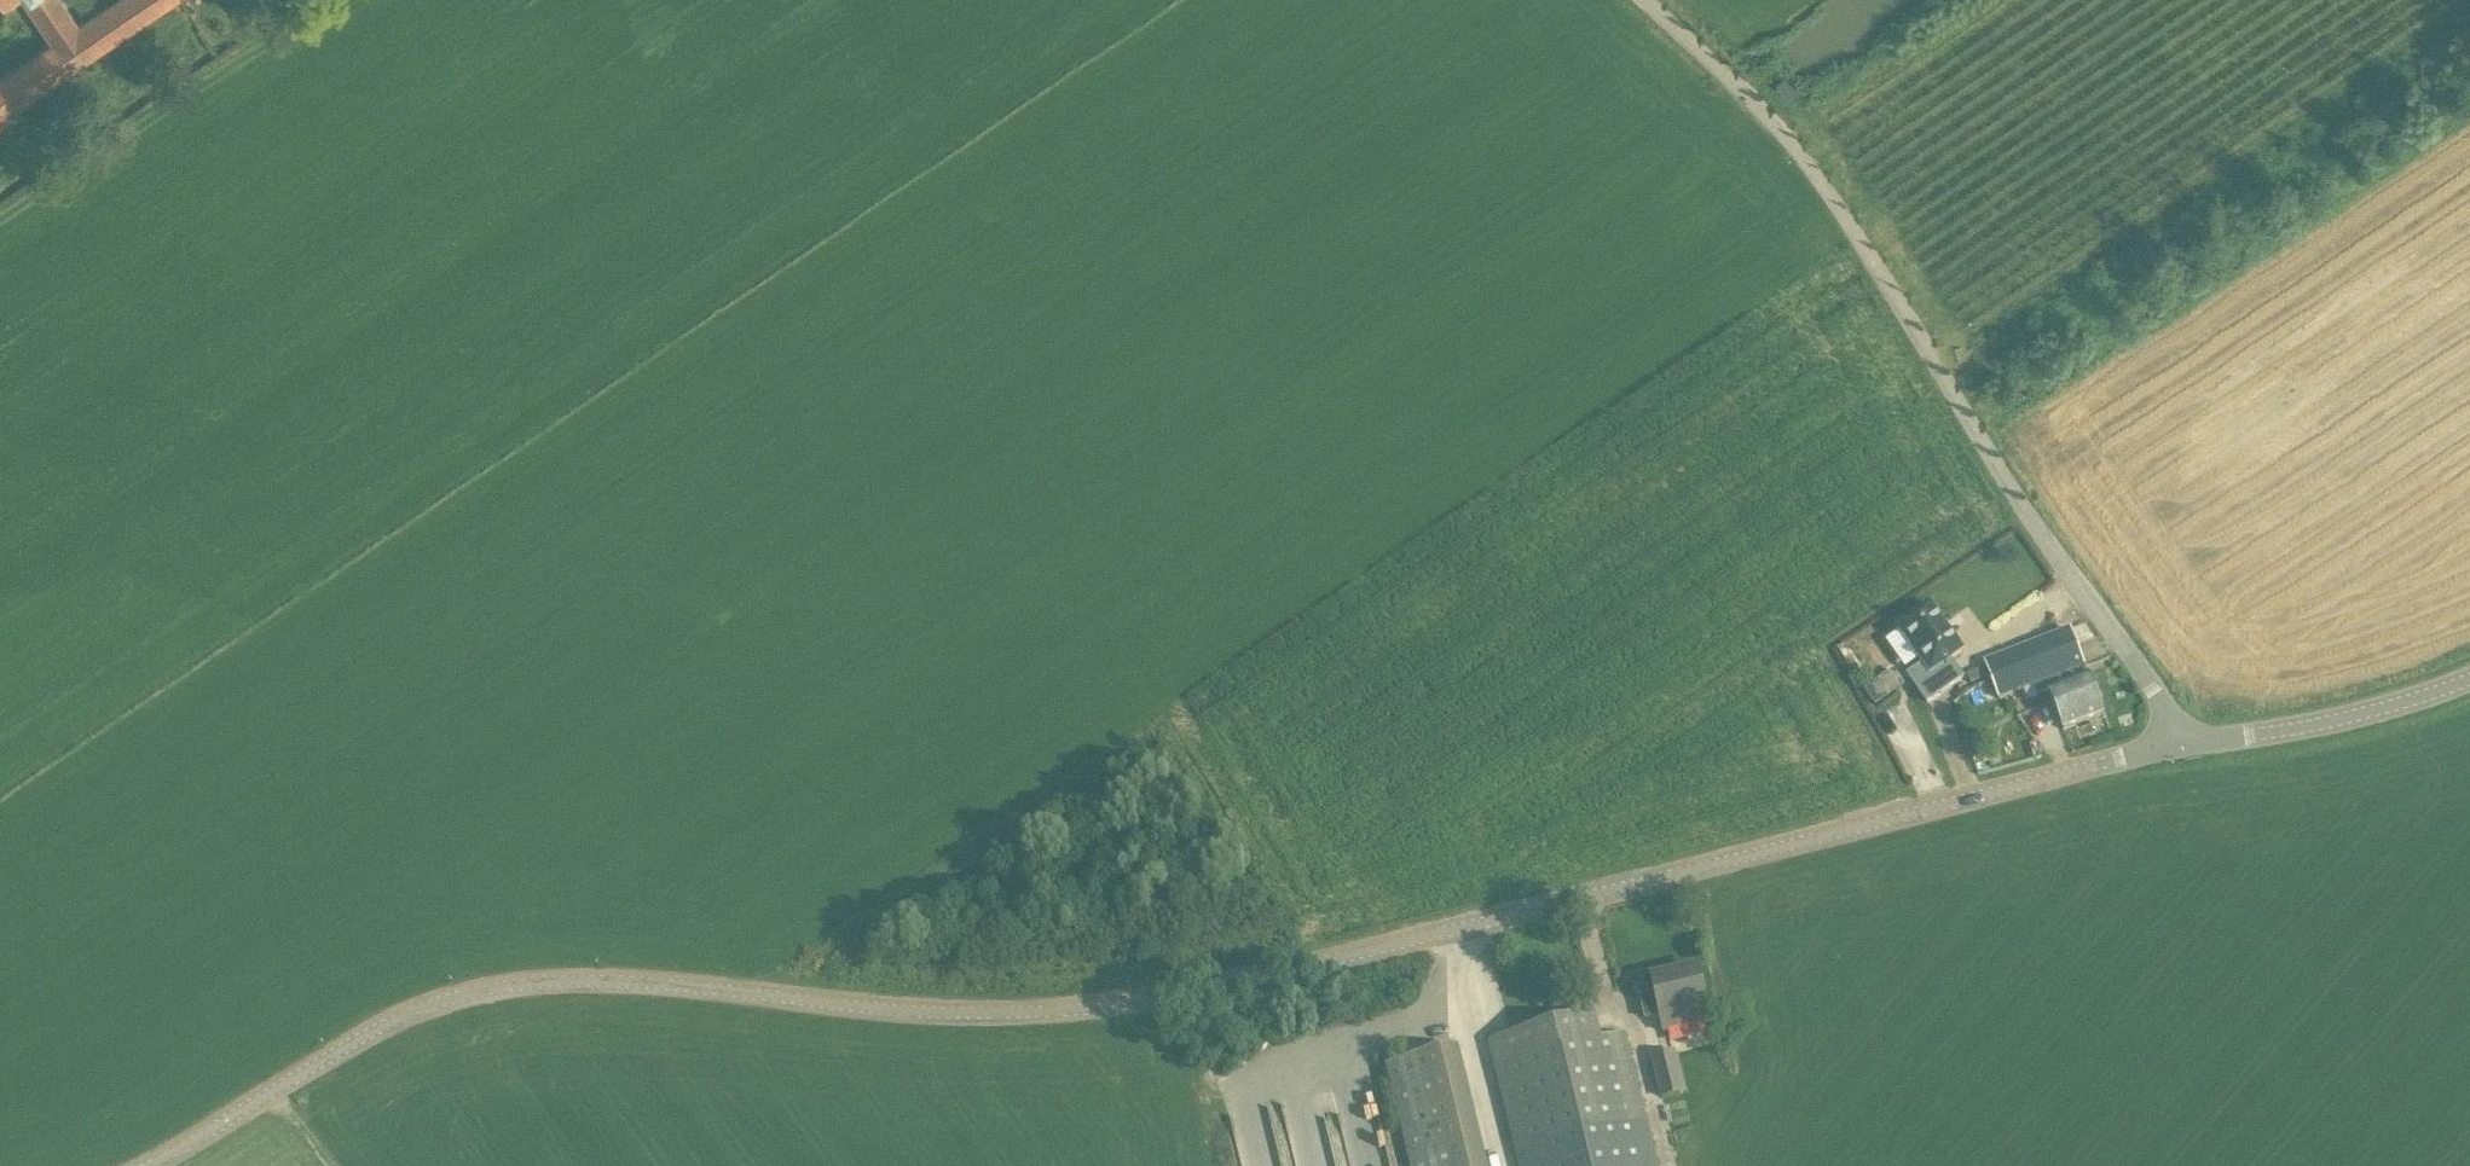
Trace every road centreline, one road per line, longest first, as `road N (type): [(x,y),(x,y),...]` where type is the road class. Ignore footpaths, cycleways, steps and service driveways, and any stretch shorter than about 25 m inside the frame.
road 1 (tertiary): [(151,1165),(427,1005),(504,983),(591,980),(1002,1015),(1092,1006),(1362,954),(2189,742)]
road 2 (unclassified): [(2189,742),(2035,523),(1811,169),(1648,0)]
road 3 (tertiary): [(2189,742),(2344,719),(2469,676)]

